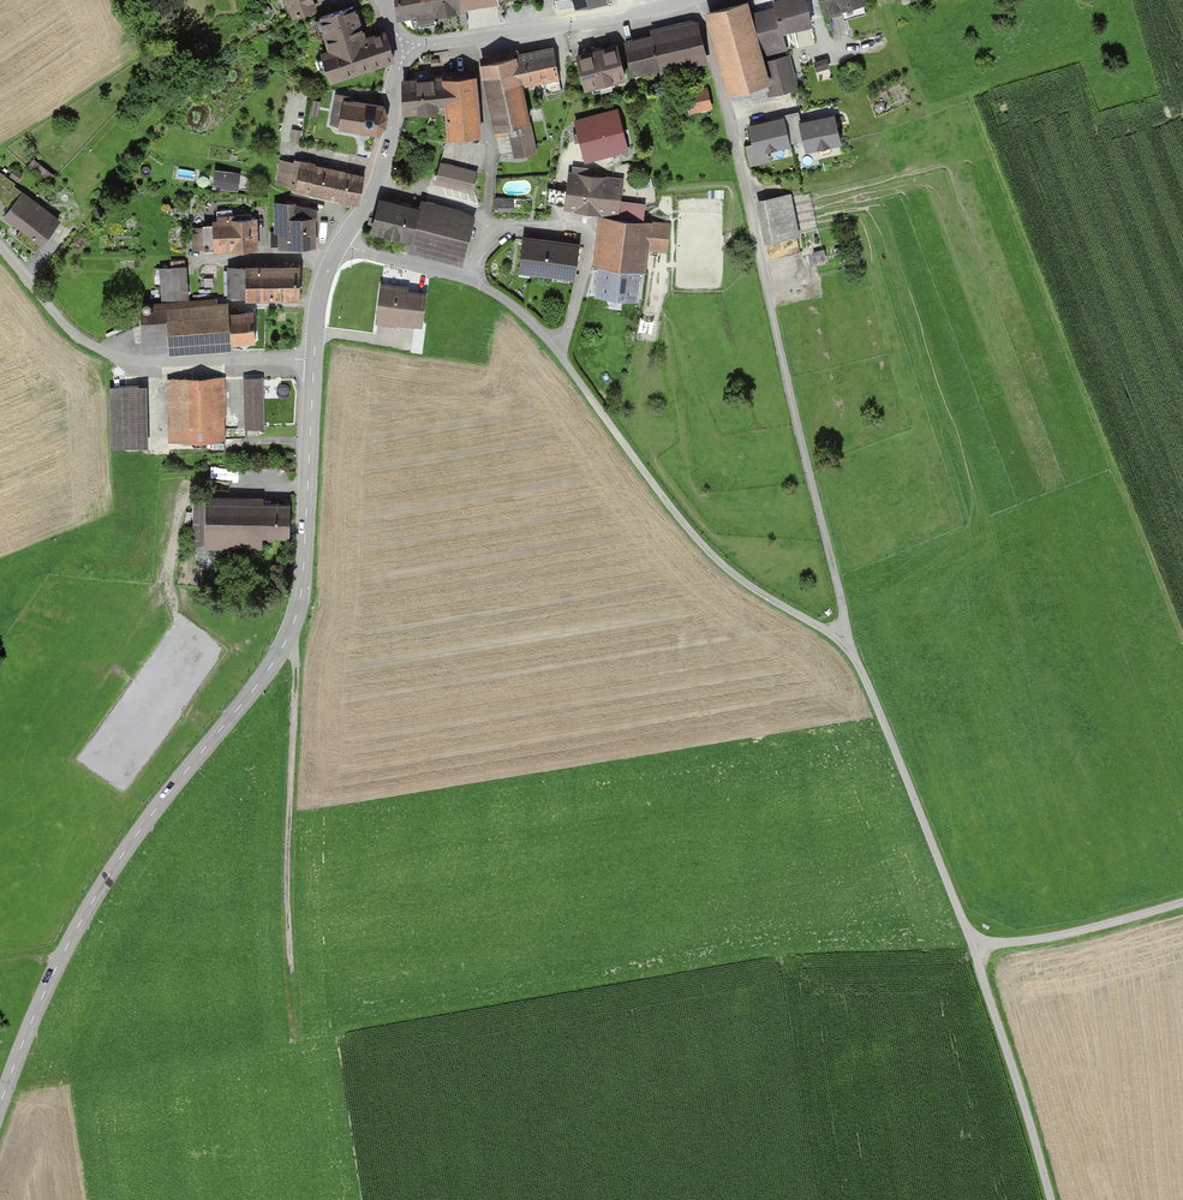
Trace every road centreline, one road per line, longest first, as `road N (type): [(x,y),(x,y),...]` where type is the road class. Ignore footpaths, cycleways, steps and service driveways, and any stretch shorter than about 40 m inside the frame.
road 1 (track): [(698,0),(852,653),(973,941),(1054,1199)]
road 2 (tertiary): [(0,1111),(53,975),(110,874),(289,637),(302,597),(314,360)]
road 3 (track): [(852,653),(708,556),(560,354)]
road 4 (track): [(289,637),(298,664),(288,918),(296,1004)]
road 5 (unclassified): [(314,360),(143,359),(77,338),(0,245)]
road 6 (unclassified): [(685,0),(408,48)]
road 7 (unclassified): [(560,354),(517,306),(483,286),(341,245)]
road 8 (track): [(1182,906),(1075,938),(1018,947),(973,941)]
road 9 (tertiary): [(341,245),(385,161),(394,88),(408,48)]
road 10 (track): [(213,479),(191,497),(179,524),(170,586),(179,613)]

